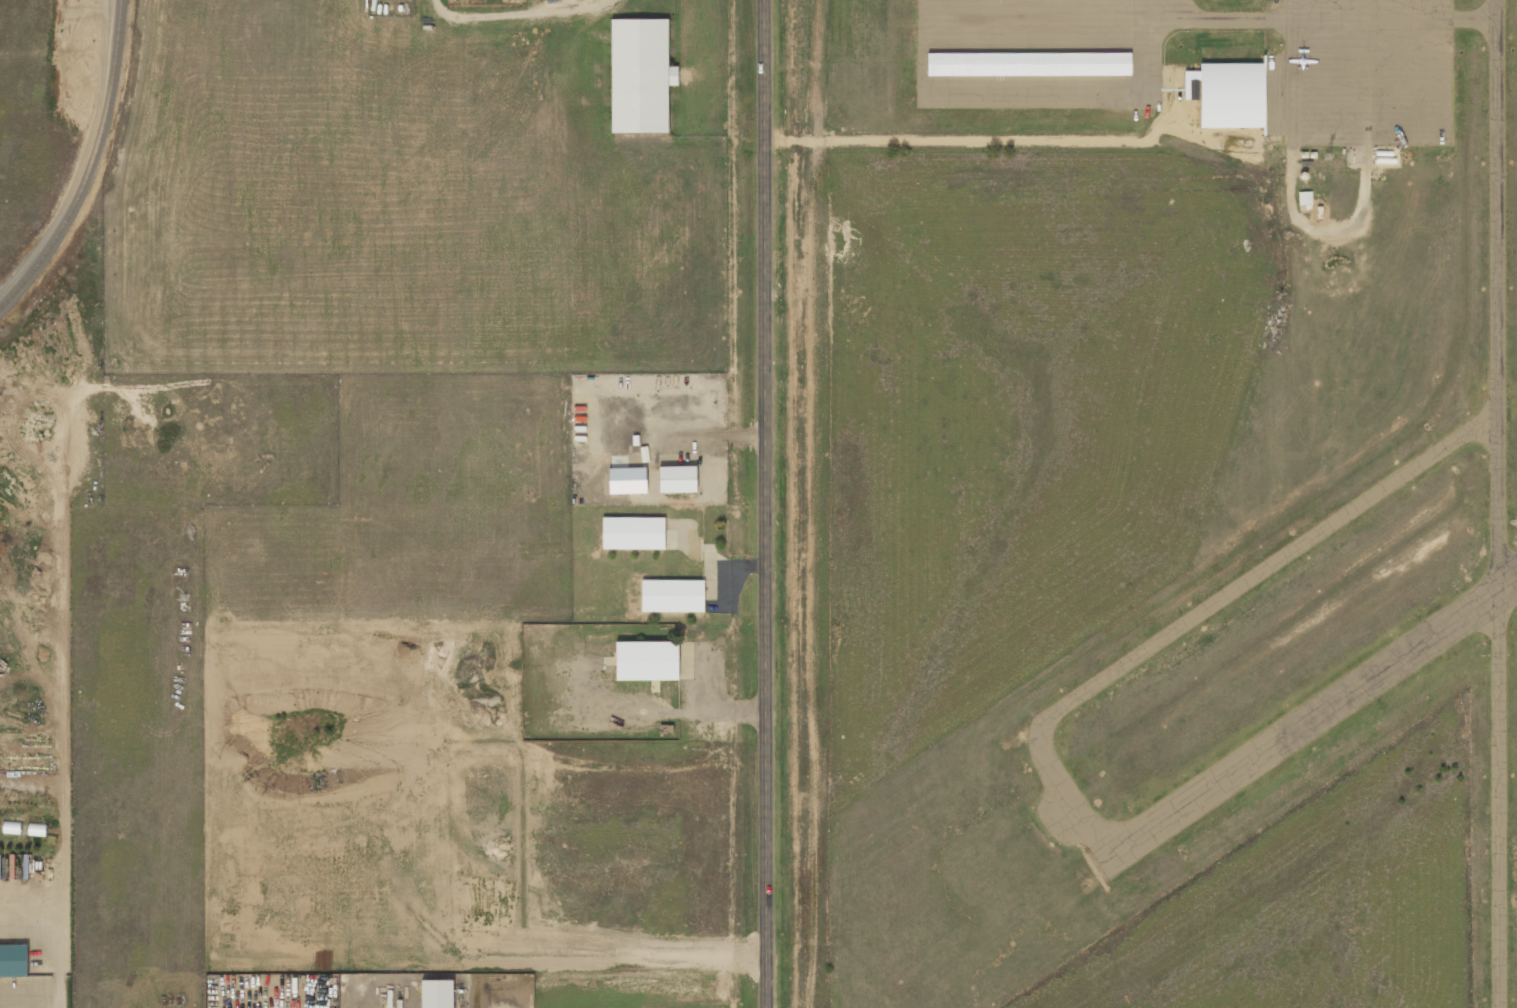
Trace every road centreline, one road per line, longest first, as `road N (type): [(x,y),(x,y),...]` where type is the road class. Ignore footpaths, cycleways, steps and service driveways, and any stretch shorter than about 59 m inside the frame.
road 1 (tertiary): [(768,1007),(765,0)]

